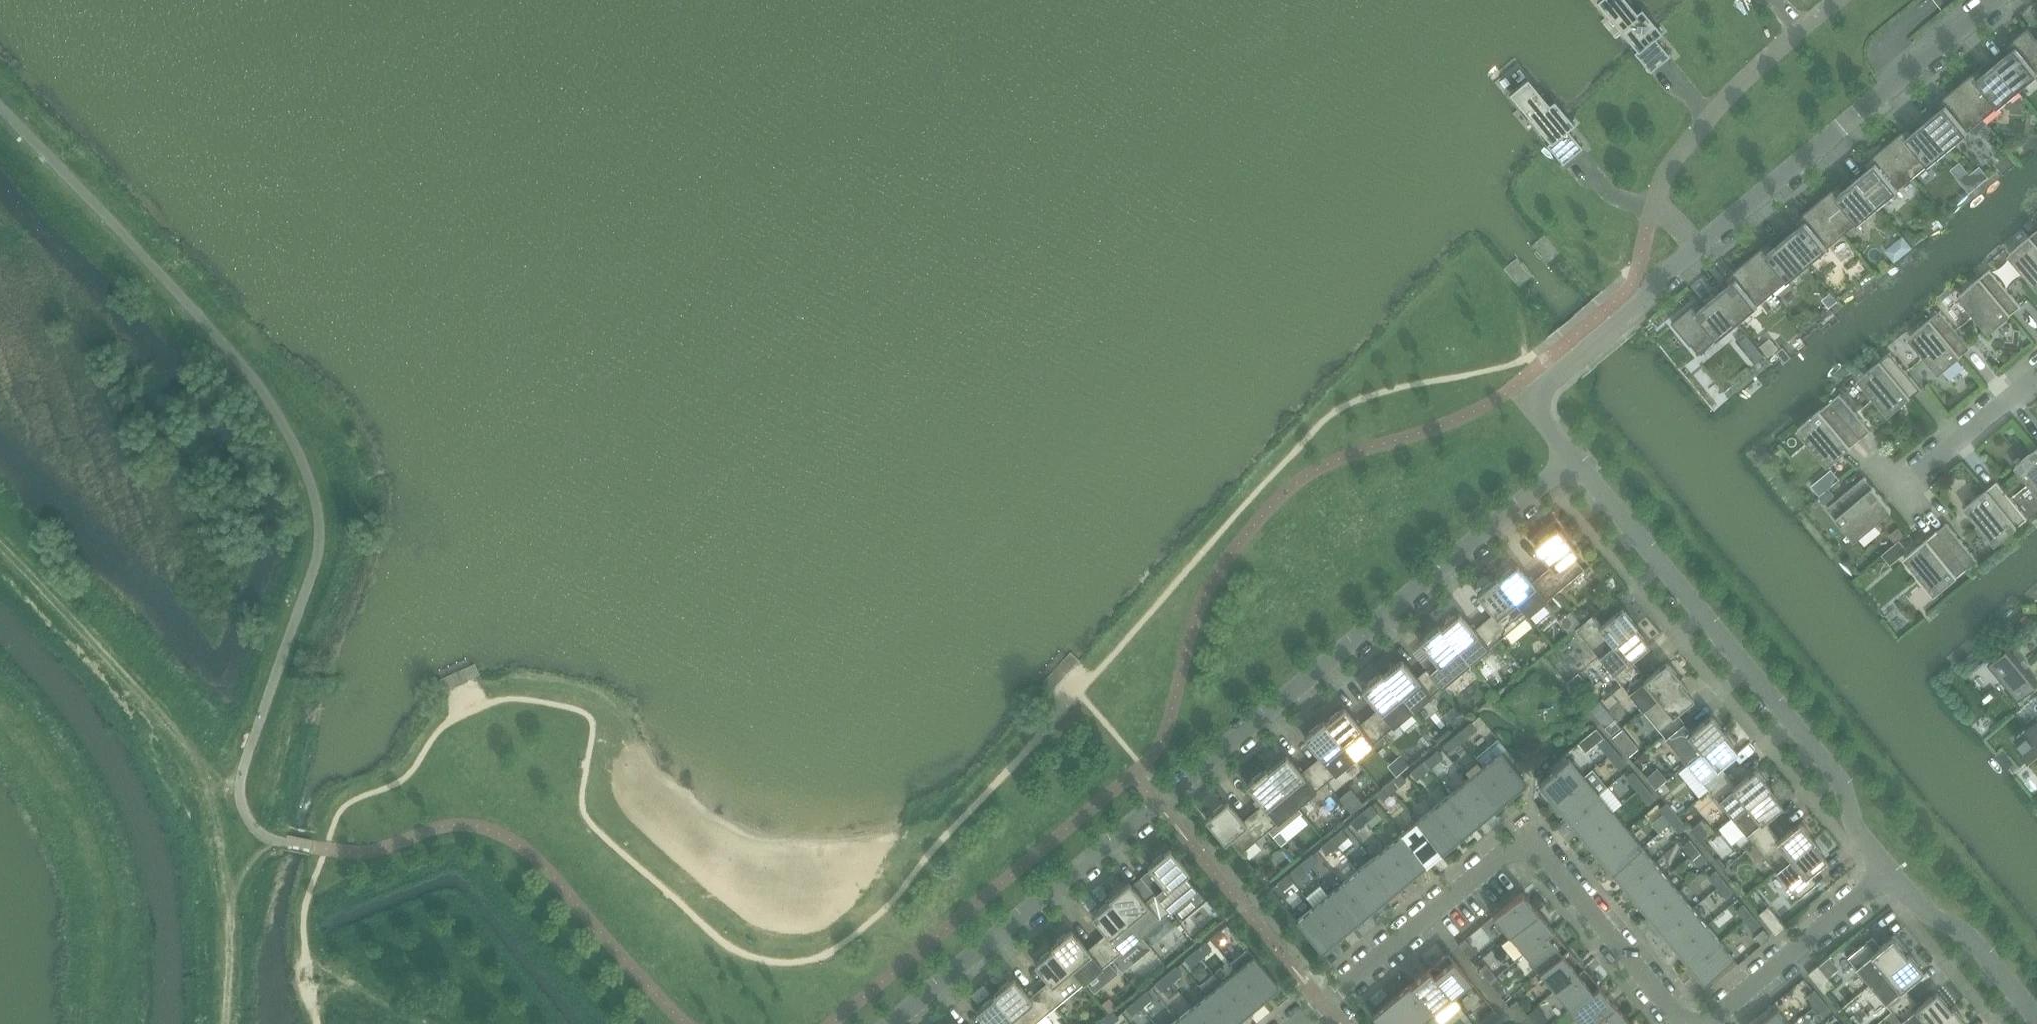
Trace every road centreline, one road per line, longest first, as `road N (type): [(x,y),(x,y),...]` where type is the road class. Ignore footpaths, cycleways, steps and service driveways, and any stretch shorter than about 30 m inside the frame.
road 1 (tertiary): [(897,1023),(1574,459)]
road 2 (residential): [(1574,459),(1528,398),(1987,0)]
road 3 (tertiary): [(1902,844),(1574,459)]
road 4 (track): [(243,797),(185,758),(136,686),(0,546)]
road 5 (residential): [(1292,1023),(1507,856),(1529,849)]
road 6 (residential): [(1706,1023),(1902,844)]
road 7 (residential): [(1688,1023),(1529,849)]
road 8 (tertiary): [(2036,1012),(1902,844)]
road 9 (residential): [(1919,462),(2036,361)]

